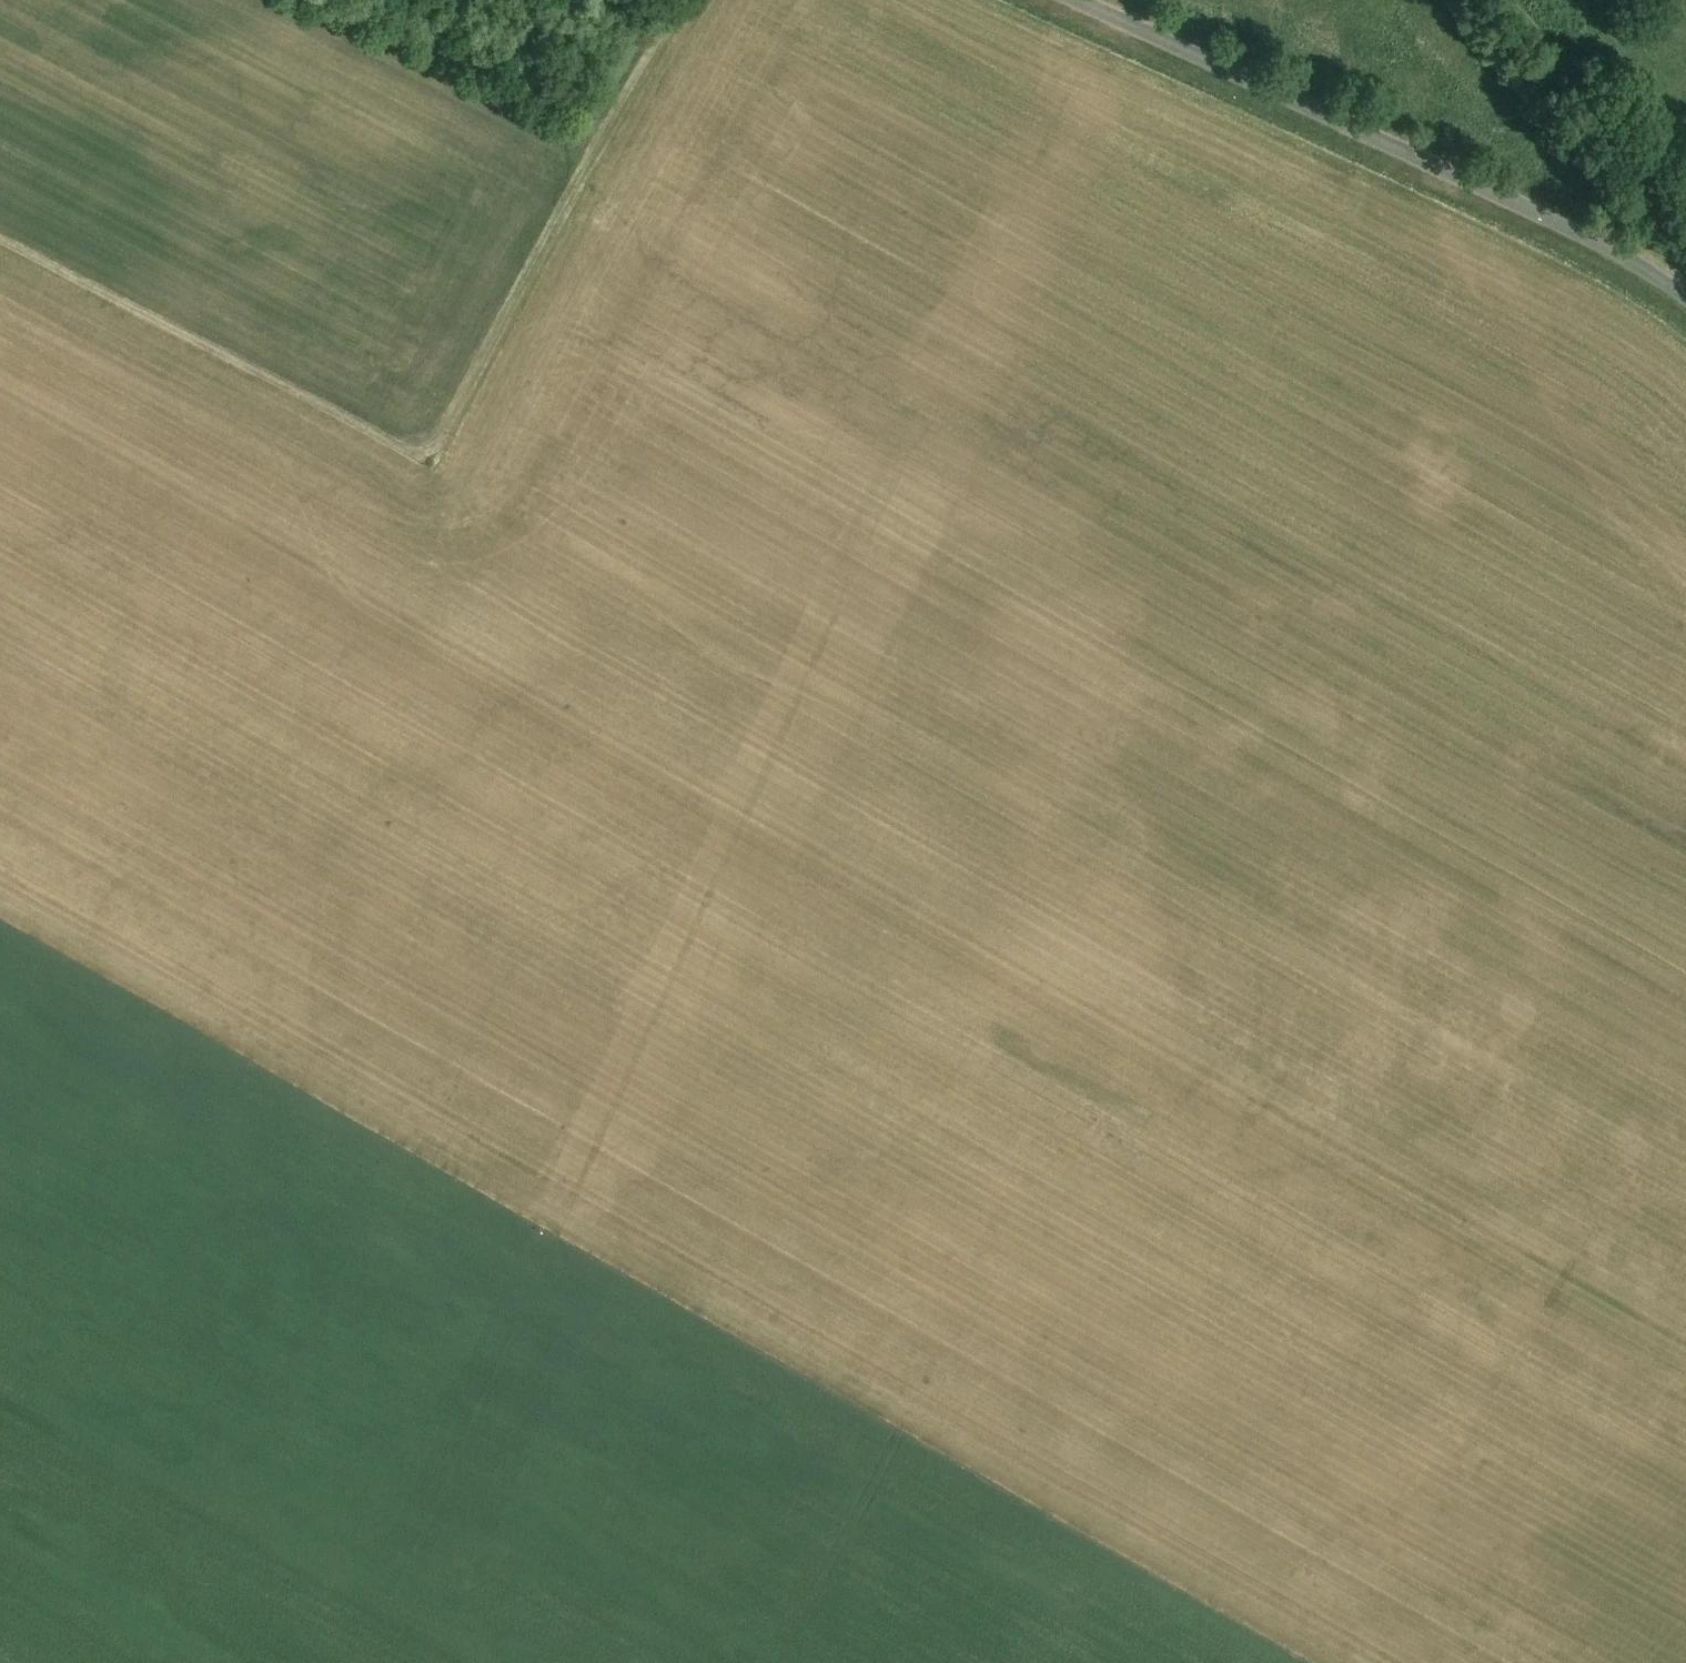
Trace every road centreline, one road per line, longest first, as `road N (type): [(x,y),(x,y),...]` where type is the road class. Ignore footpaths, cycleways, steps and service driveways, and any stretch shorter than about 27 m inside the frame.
road 1 (unclassified): [(1685,297),(1576,233),(1077,0)]
road 2 (track): [(1685,285),(1656,192),(1514,0)]

